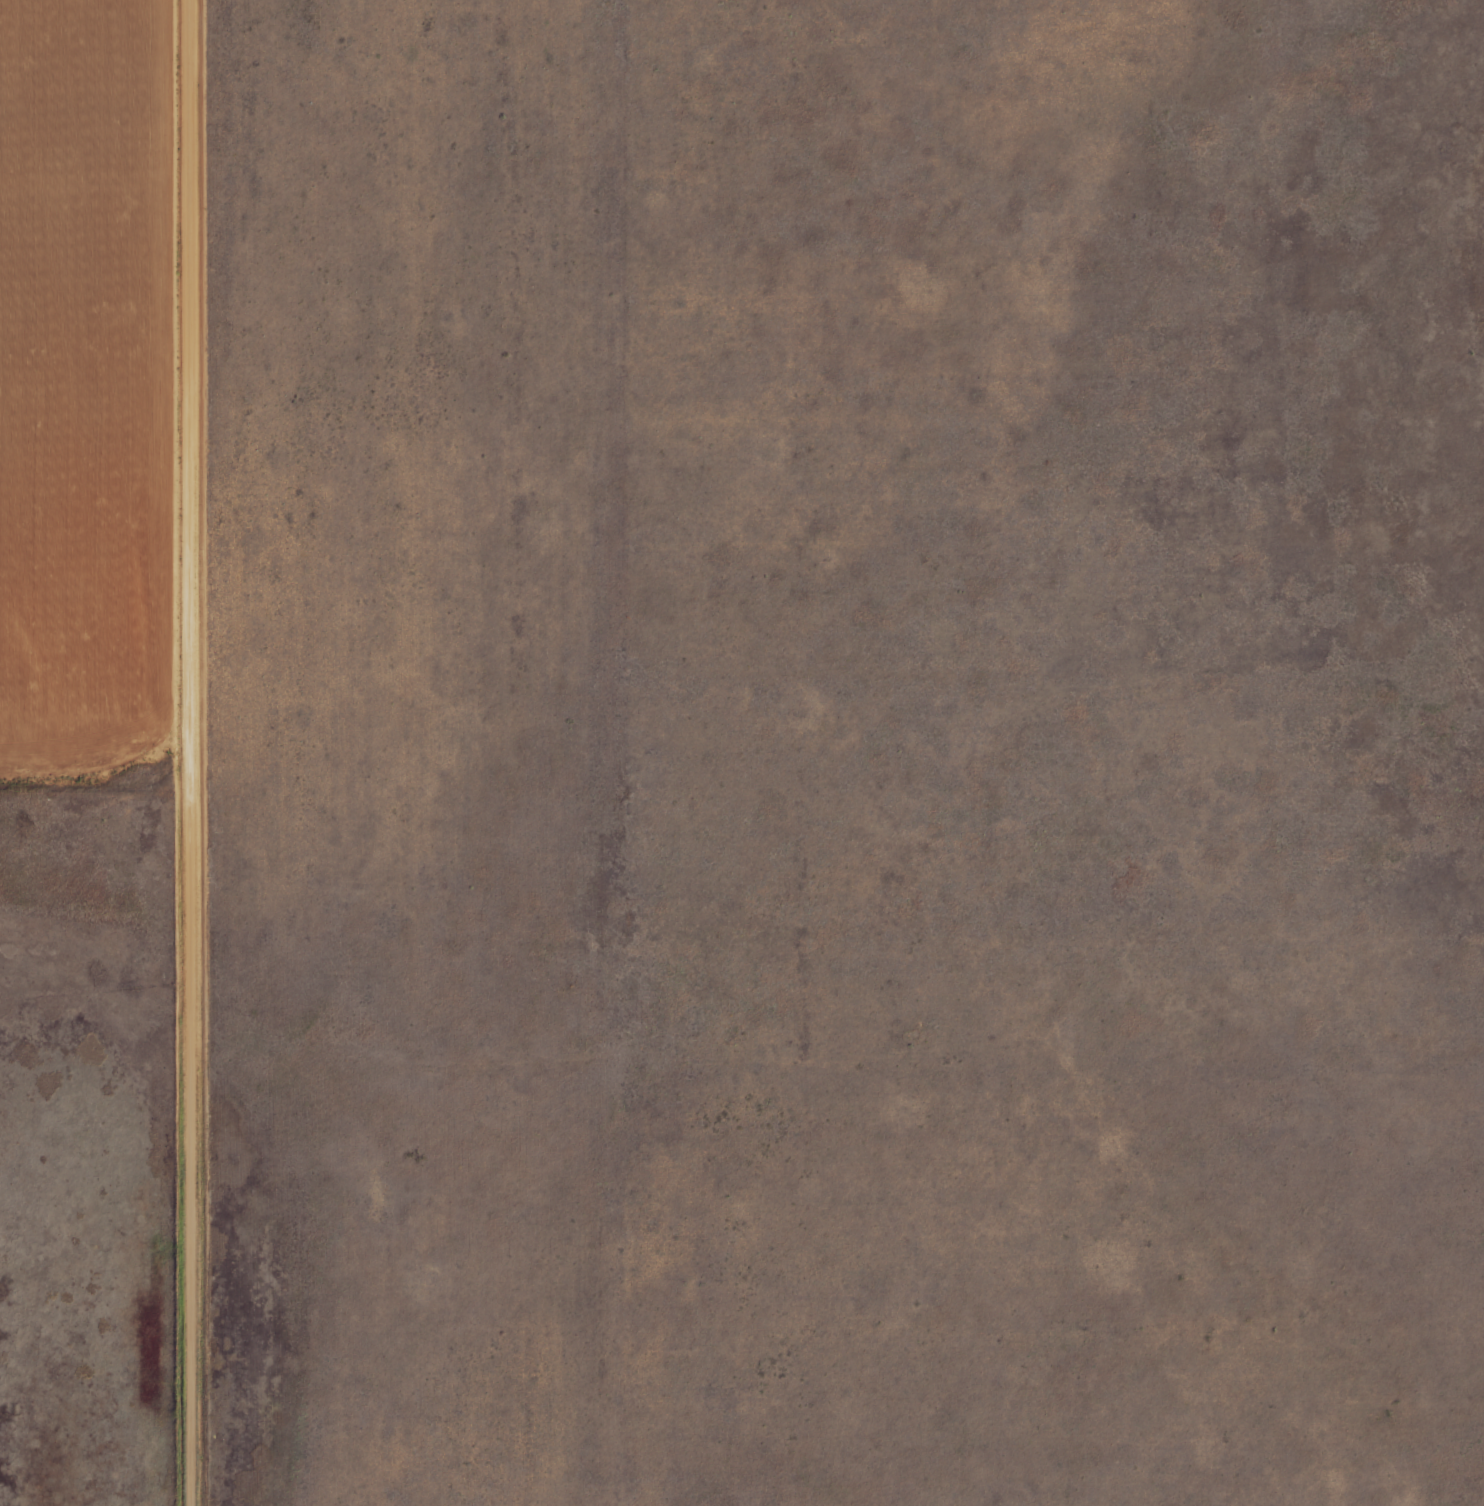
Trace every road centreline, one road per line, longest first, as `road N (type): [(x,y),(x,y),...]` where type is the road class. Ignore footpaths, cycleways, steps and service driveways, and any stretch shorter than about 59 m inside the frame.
road 1 (residential): [(172,1505),(166,1093),(175,0)]

